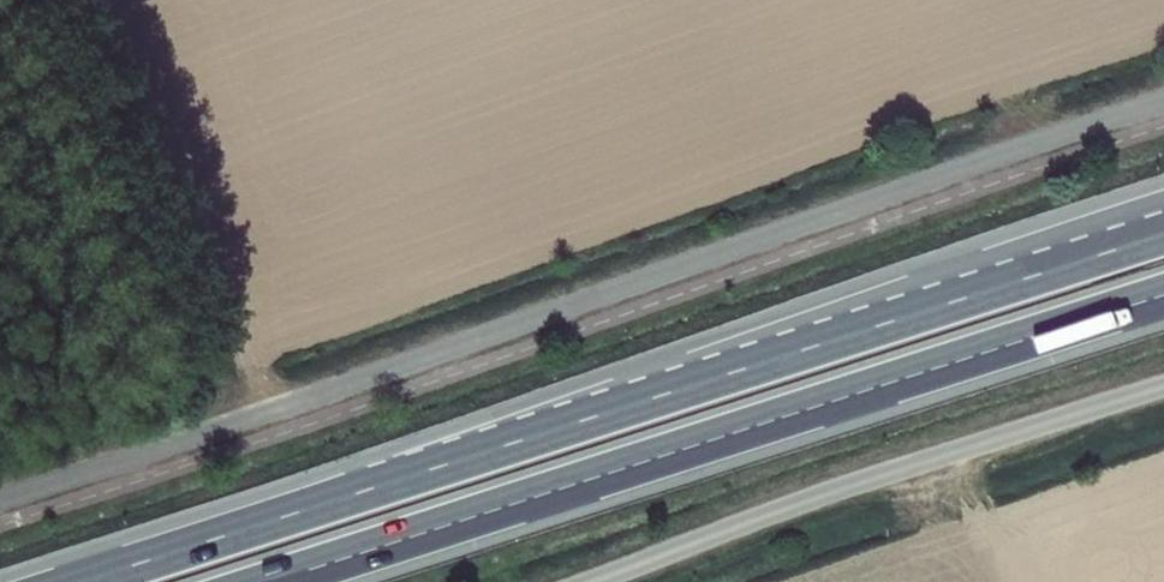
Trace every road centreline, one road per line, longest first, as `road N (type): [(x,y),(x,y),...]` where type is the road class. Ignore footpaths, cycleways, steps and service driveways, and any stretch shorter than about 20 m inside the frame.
road 1 (trunk): [(1163,230),(80,581)]
road 2 (trunk): [(269,581),(1163,294)]

